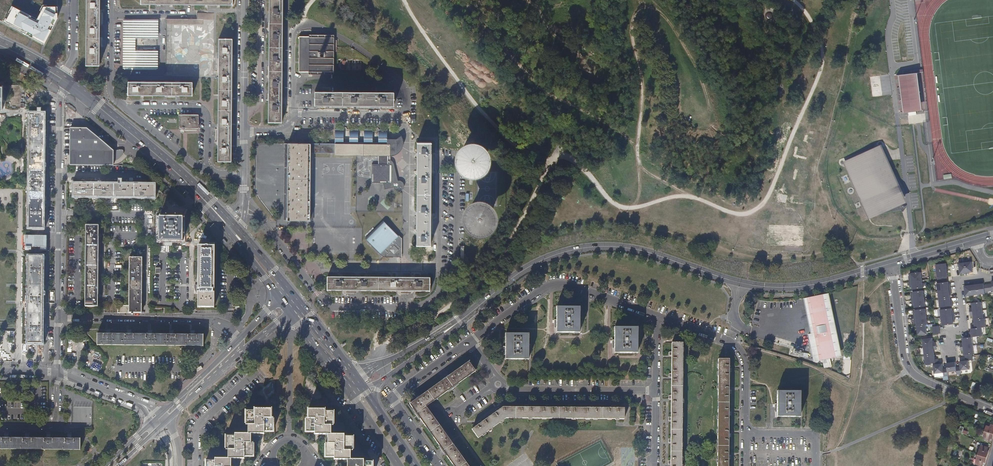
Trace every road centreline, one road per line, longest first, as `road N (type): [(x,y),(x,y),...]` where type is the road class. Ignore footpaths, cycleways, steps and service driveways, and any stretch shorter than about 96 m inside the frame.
road 1 (tertiary): [(461,321),(520,273),(594,247),(652,253),(764,288),(814,285),(893,263)]
road 2 (track): [(632,208),(640,192),(642,70),(631,29),(639,8),(672,26),(712,114)]
road 3 (track): [(740,350),(809,365),(859,390),(862,272)]
road 4 (residential): [(59,316),(60,104),(68,83)]
road 5 (residential): [(658,317),(554,285),(470,342)]
road 6 (residential): [(354,44),(399,78),(406,111),(293,115)]
road 7 (residential): [(893,263),(910,367),(992,410)]
road 8 (residential): [(59,316),(217,320),(239,340)]
road 9 (residential): [(470,342),(394,396),(440,465)]
road 10 (residential): [(745,433),(740,350),(658,317)]
road 11 (primary): [(68,83),(198,193)]
road 12 (residential): [(498,385),(657,390)]
road 13 (track): [(835,465),(835,451),(945,402),(945,389)]
road 14 (residential): [(209,171),(202,108),(120,103)]
road 15 (tertiary): [(190,399),(291,314)]
road 16 (residential): [(245,132),(245,0)]
road 17 (tertiary): [(461,321),(356,378)]

